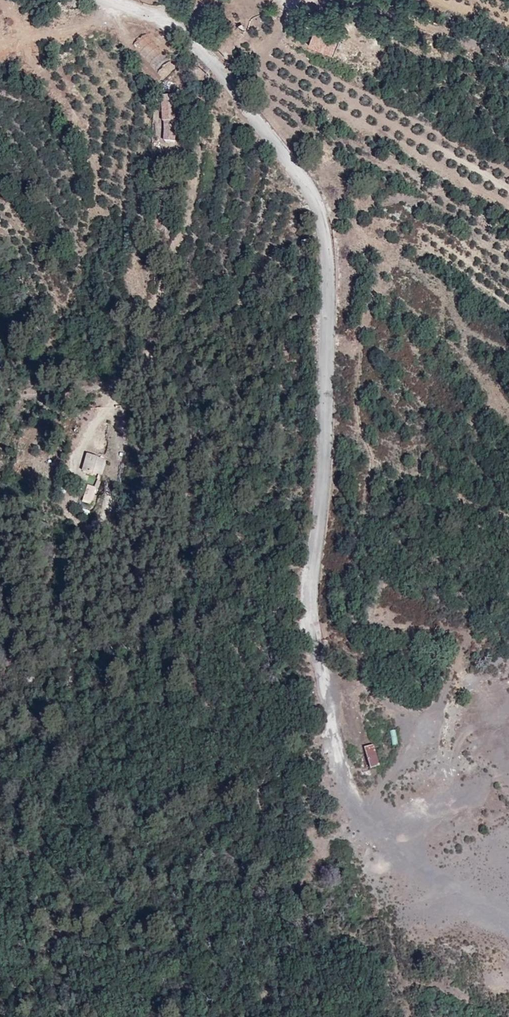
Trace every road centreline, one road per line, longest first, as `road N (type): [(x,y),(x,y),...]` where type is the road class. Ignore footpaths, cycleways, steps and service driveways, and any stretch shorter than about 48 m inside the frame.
road 1 (unclassified): [(349,766),(320,619),(335,267),(312,183),(188,37),(110,0)]
road 2 (track): [(397,1016),(349,766),(508,889)]

